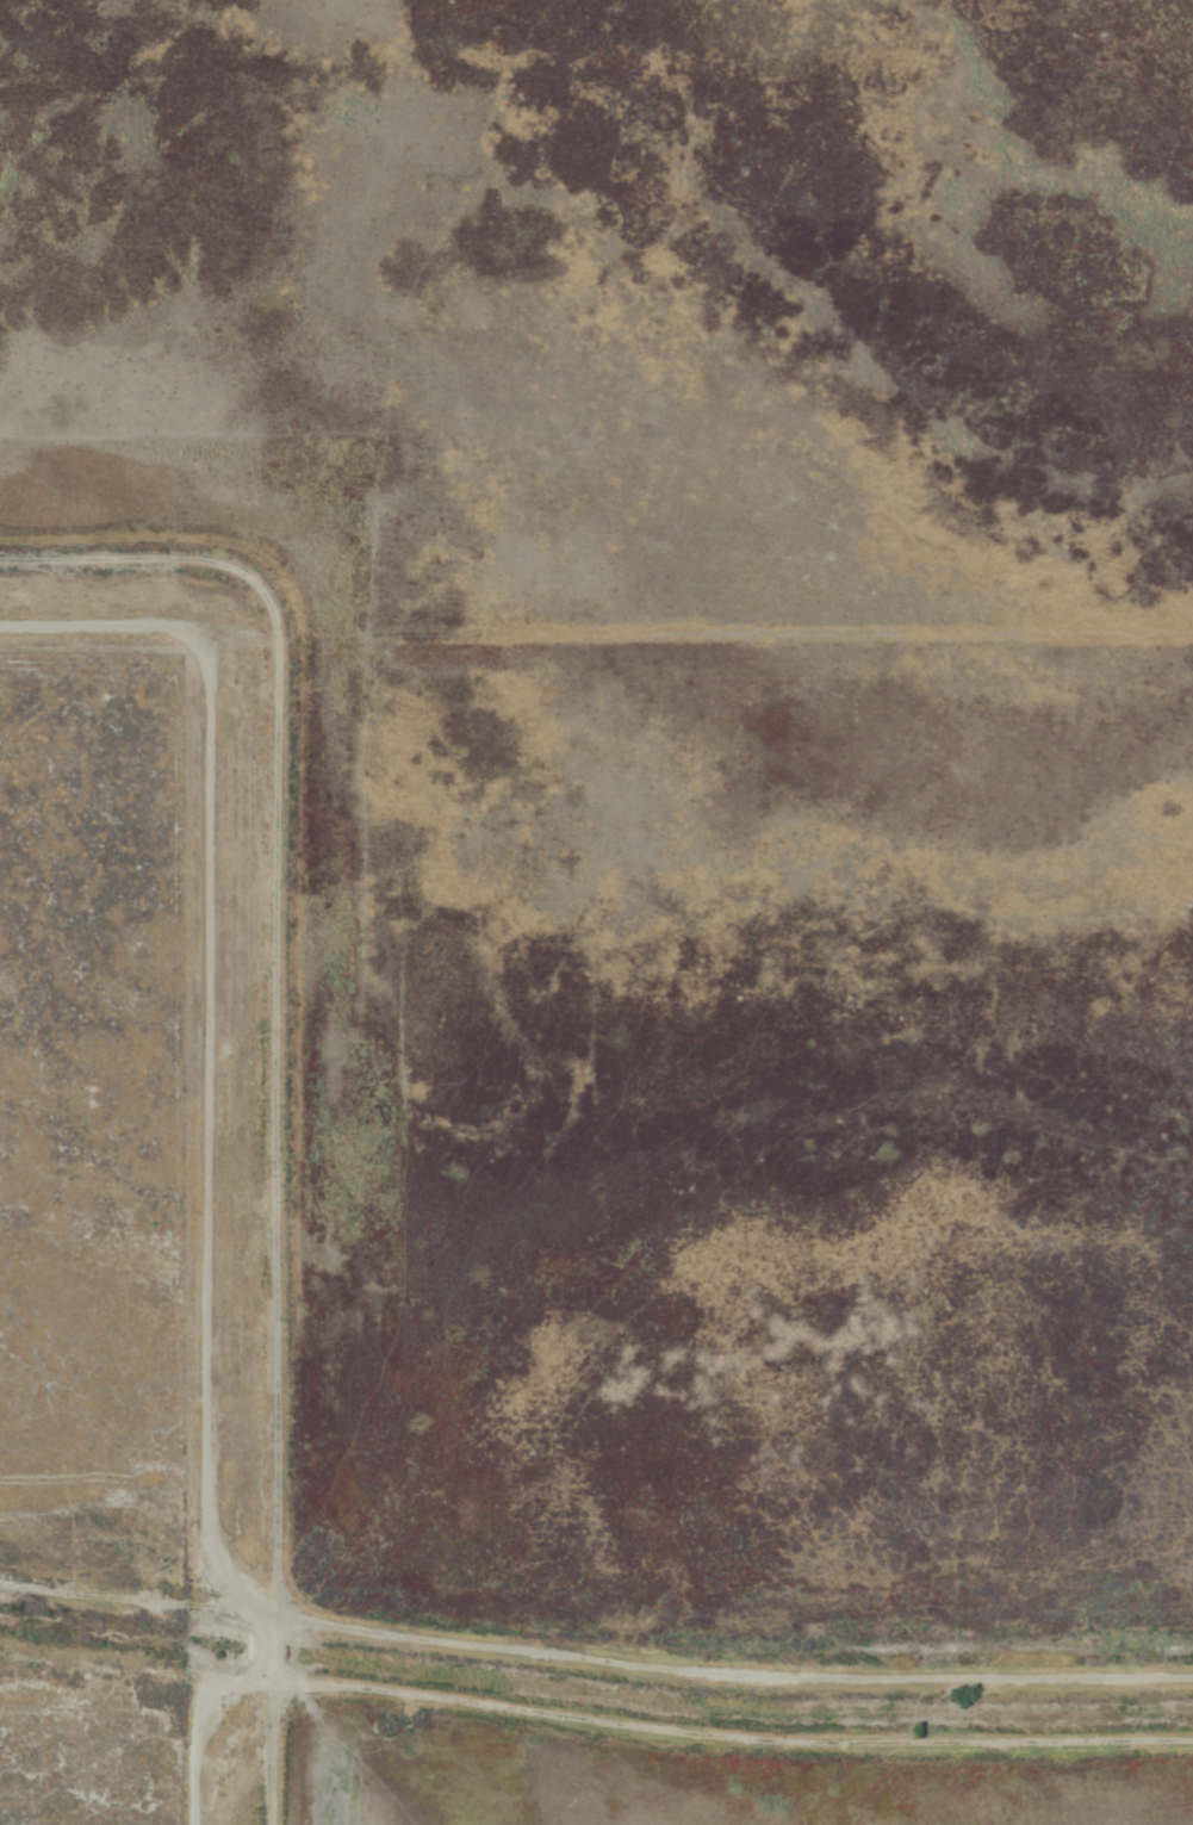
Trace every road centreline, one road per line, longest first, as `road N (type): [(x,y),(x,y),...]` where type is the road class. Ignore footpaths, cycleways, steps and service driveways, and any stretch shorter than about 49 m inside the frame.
road 1 (track): [(660,1786),(1192,1773)]

